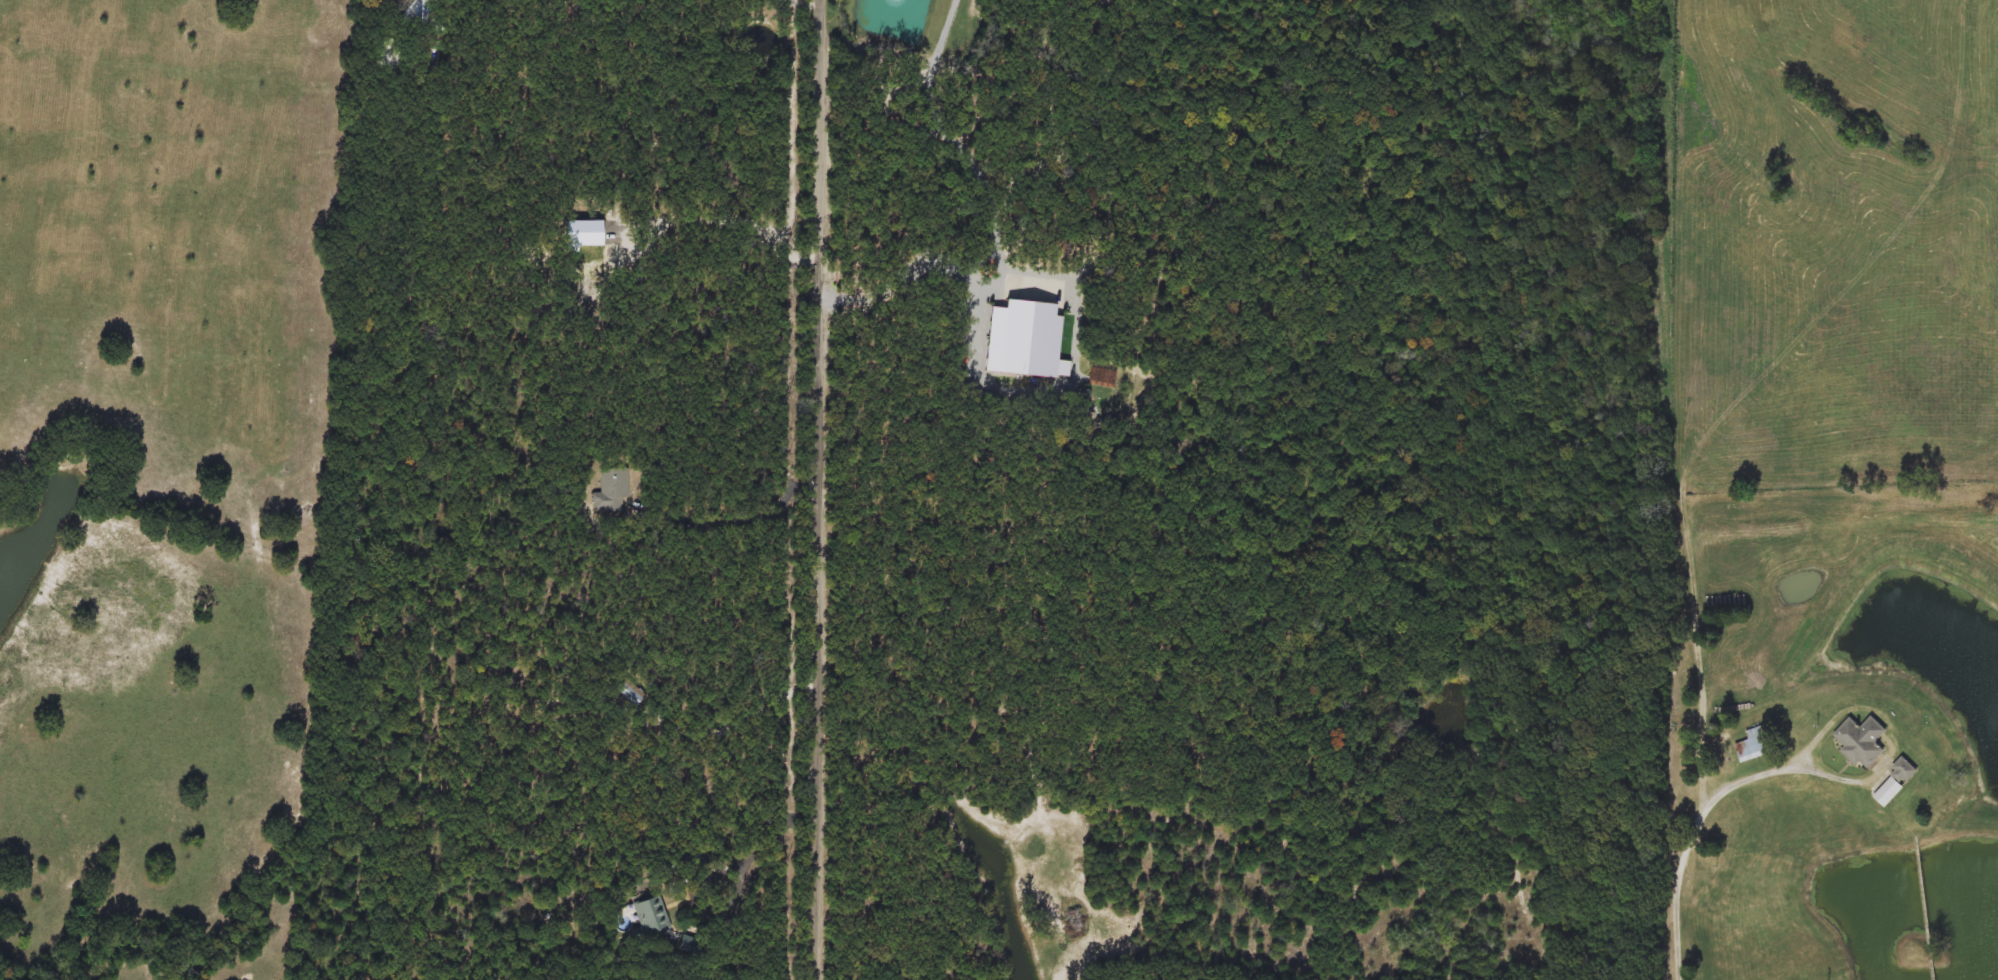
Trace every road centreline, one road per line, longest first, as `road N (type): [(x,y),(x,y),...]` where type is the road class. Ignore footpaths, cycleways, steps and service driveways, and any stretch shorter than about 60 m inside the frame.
road 1 (residential): [(816,979),(817,0)]
road 2 (residential): [(1682,979),(1678,866),(1714,791),(1794,762),(1865,774)]

